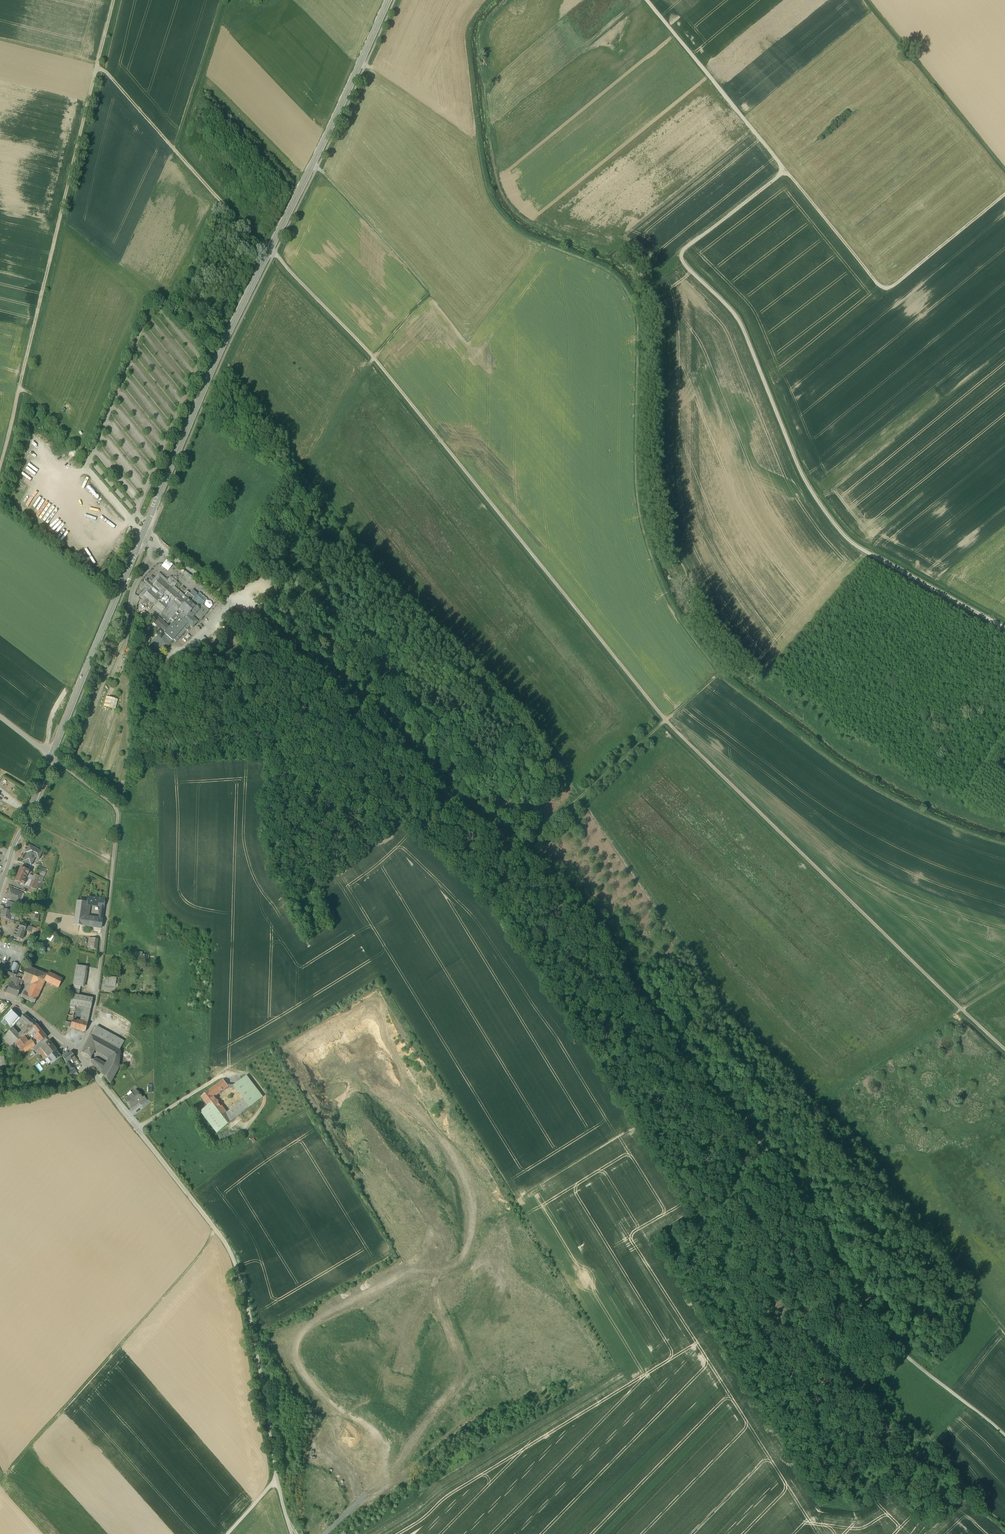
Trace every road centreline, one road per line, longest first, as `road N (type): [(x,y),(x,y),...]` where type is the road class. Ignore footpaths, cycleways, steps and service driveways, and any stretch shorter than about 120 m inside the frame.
road 1 (track): [(1004,1434),(876,1328),(784,1169),(683,1061),(606,930),(384,724),(248,613)]
road 2 (track): [(310,477),(378,568),(527,710),(736,1018),(848,1127),(1004,1321)]
road 3 (track): [(1004,1050),(670,722),(377,361),(271,247)]
road 4 (track): [(1004,631),(851,544),(812,491),(742,322),(685,264),(687,253),(790,175),(647,0)]
road 5 (tertiary): [(51,756),(220,351),(388,0)]
road 6 (track): [(523,850),(722,678),(846,773),(1004,846)]
road 7 (track): [(22,393),(118,0)]
road 8 (track): [(276,1478),(255,1330),(234,1258),(137,1129)]
road 9 (track): [(0,1486),(206,1253),(216,1230)]
road 10 (track): [(790,175),(887,292),(1004,198)]
road 11 (track): [(100,71),(268,253)]
road 12 (track): [(310,477),(373,367),(433,295)]
road 13 (track): [(823,1103),(1004,987)]
road 14 (track): [(312,166),(433,295)]
road 15 (residential): [(77,1052),(91,1023),(113,887)]
road 16 (track): [(227,0),(177,152)]
road 17 (unclassified): [(113,887),(119,813),(55,760)]
road 18 (tertiary): [(0,885),(51,756)]

